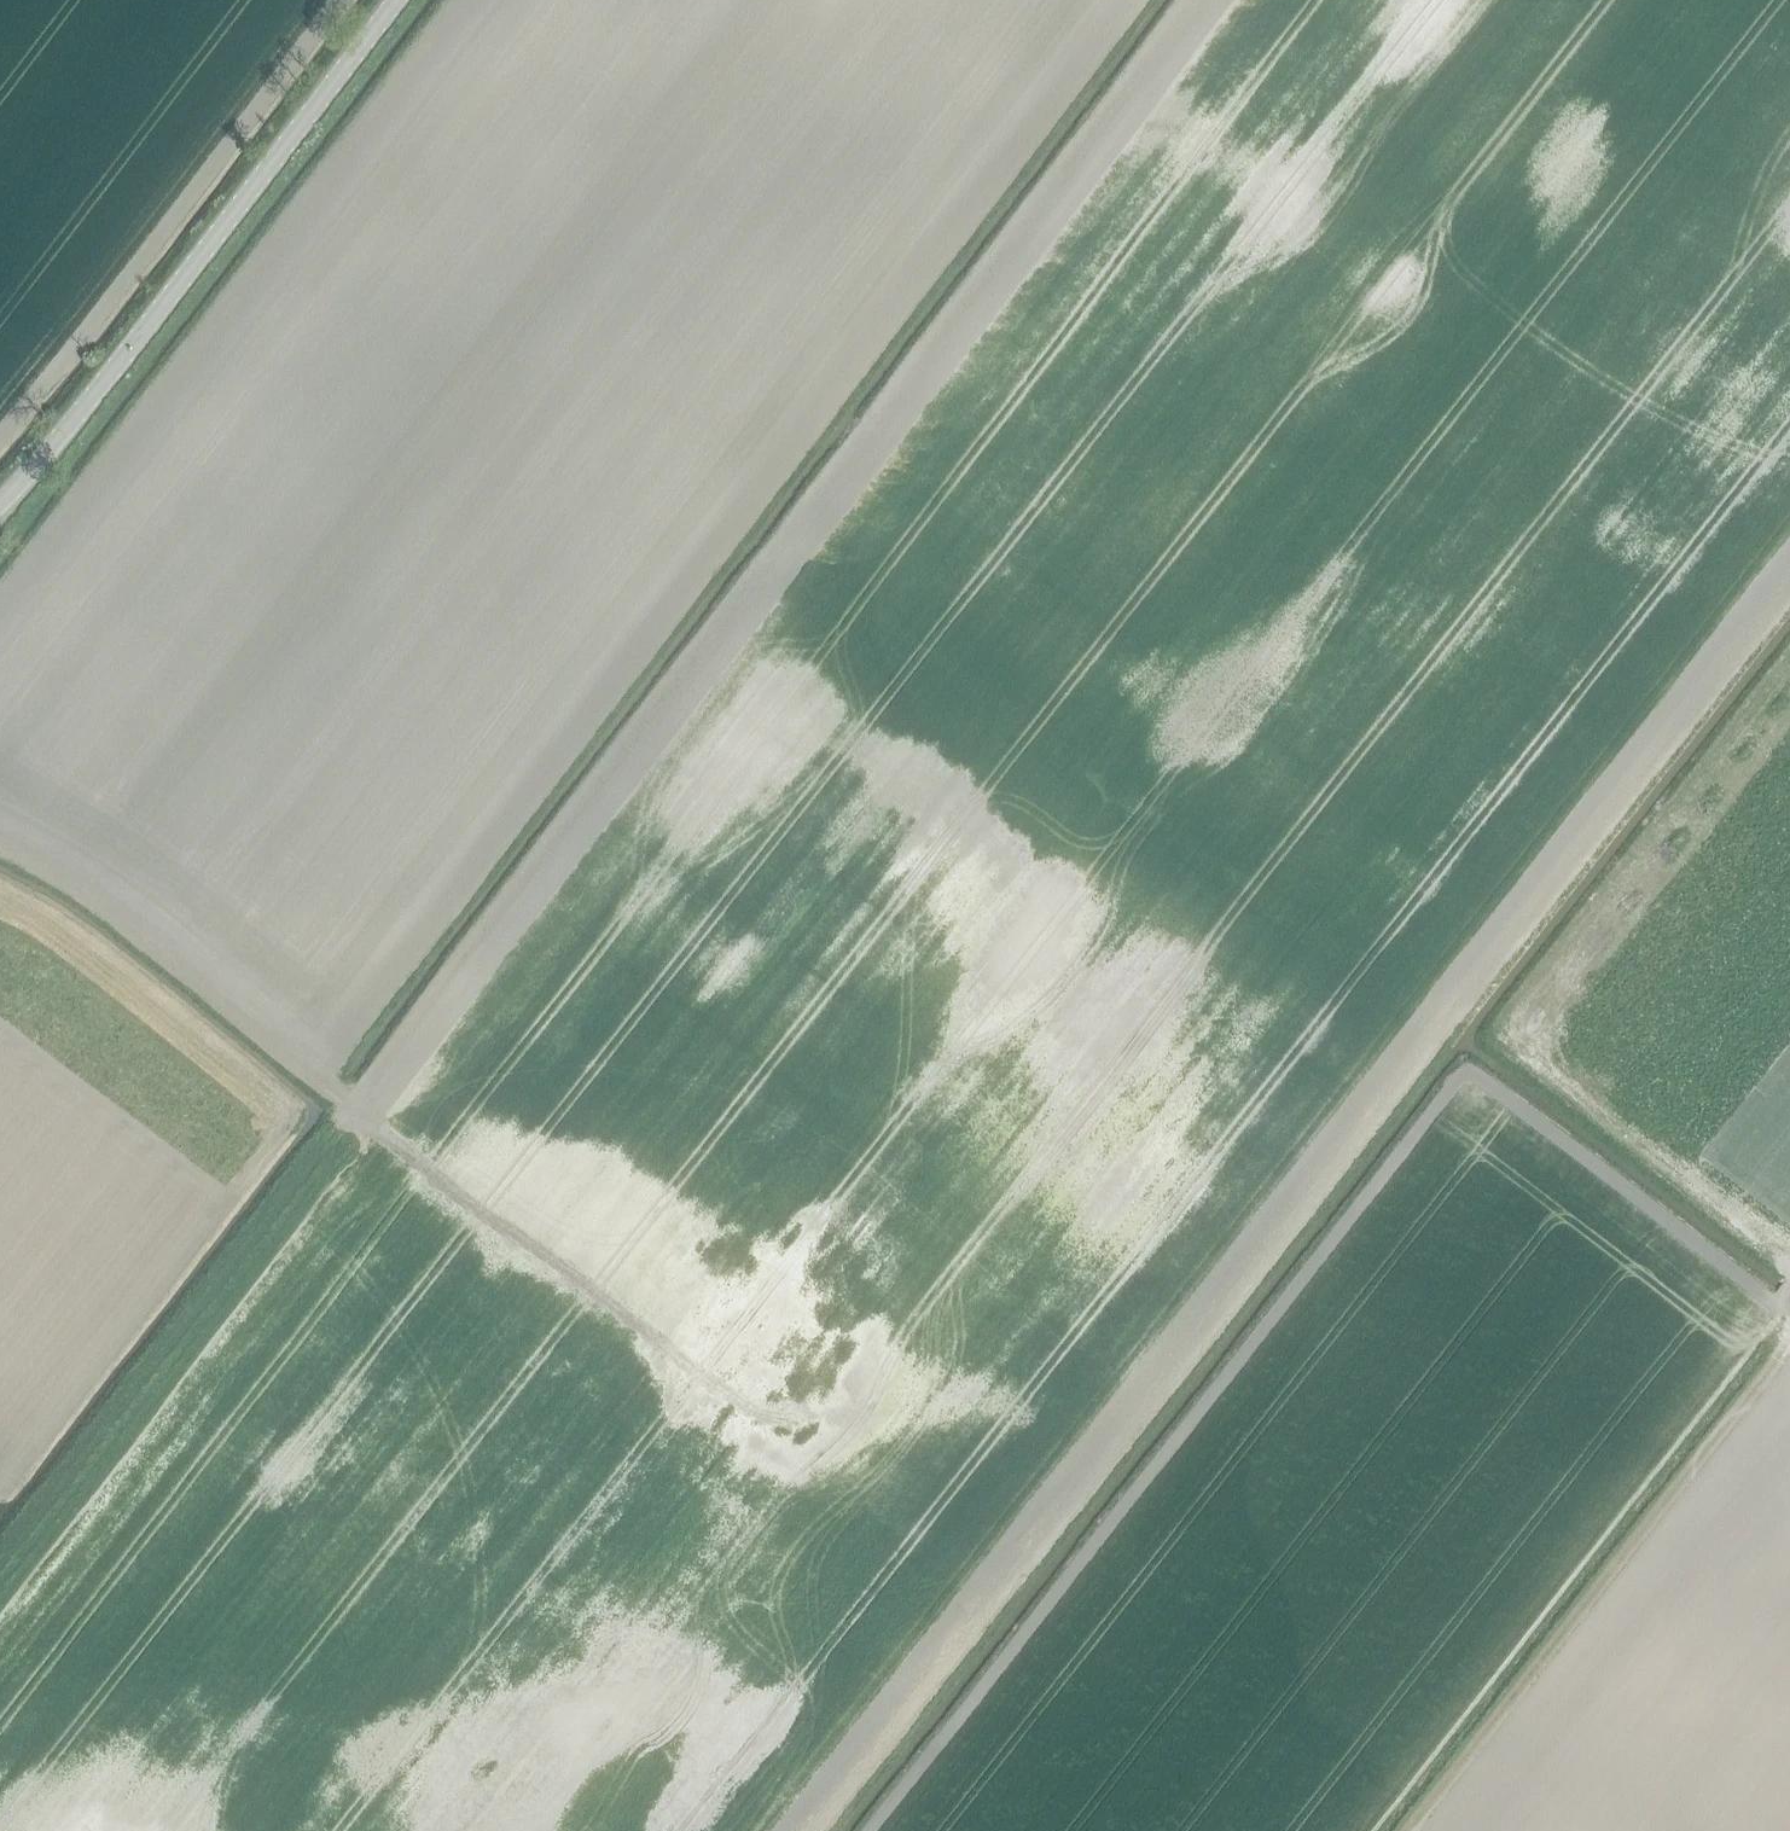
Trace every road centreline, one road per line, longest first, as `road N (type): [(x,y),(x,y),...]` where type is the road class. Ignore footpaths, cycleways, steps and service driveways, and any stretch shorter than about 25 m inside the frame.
road 1 (tertiary): [(0,503),(60,441),(397,0)]

